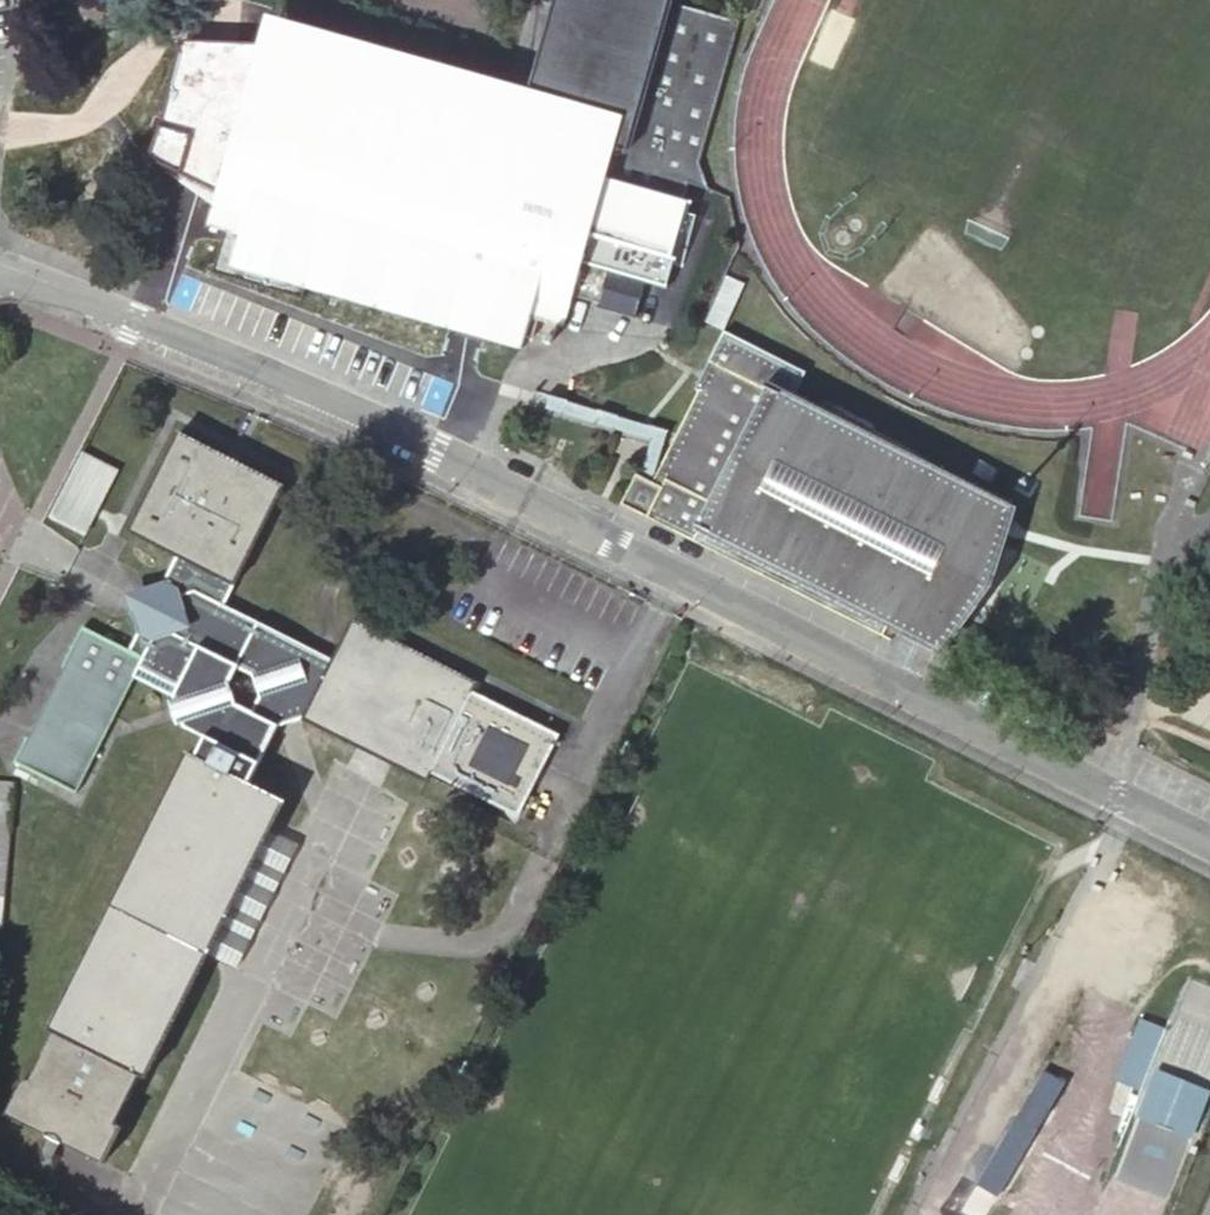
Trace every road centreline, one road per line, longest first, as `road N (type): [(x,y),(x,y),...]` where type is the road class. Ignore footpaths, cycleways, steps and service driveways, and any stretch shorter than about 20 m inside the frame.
road 1 (residential): [(0,266),(436,452),(1209,848)]

